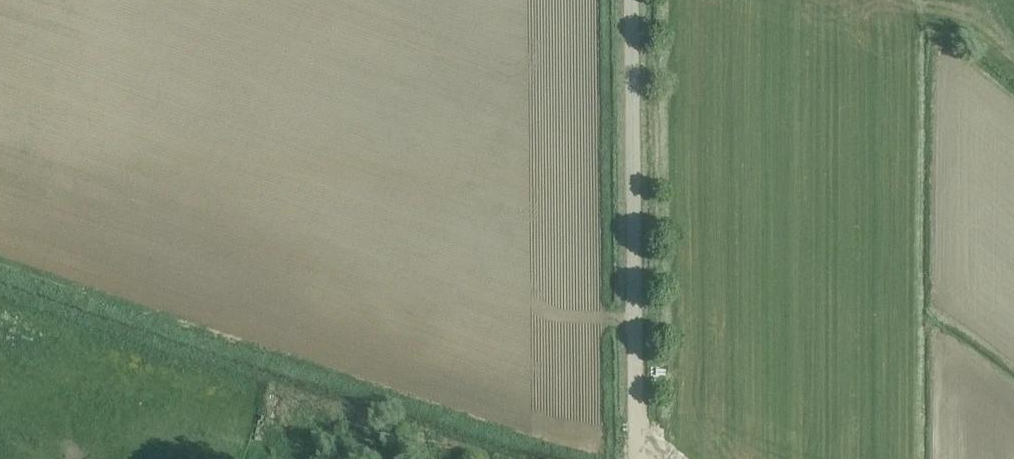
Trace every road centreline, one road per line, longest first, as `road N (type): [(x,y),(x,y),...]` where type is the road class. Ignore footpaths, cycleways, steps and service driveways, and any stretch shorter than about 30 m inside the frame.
road 1 (unclassified): [(637,458),(632,0)]

